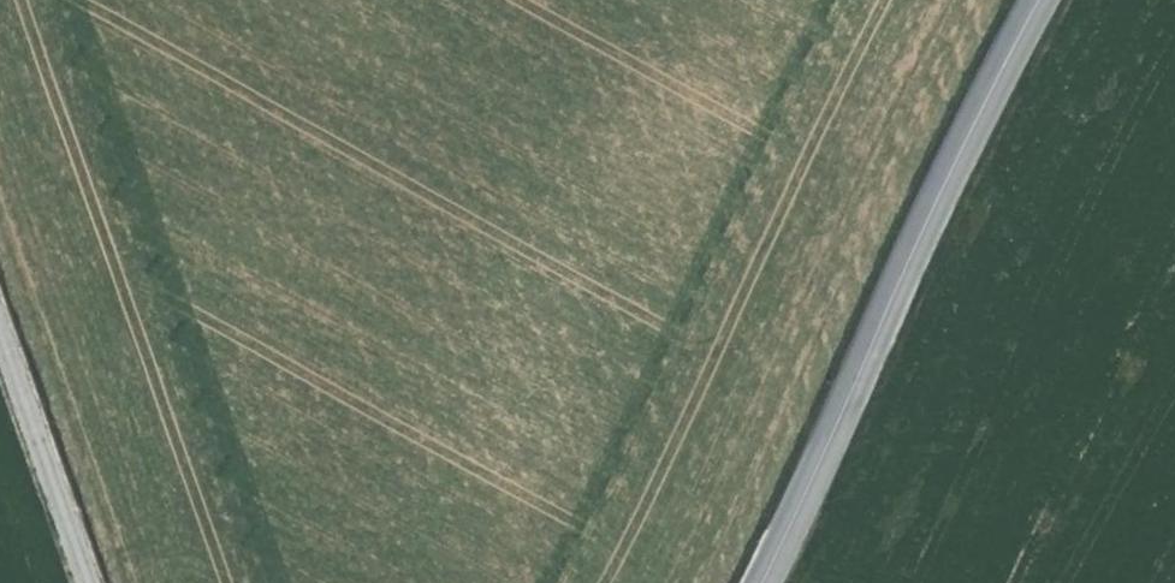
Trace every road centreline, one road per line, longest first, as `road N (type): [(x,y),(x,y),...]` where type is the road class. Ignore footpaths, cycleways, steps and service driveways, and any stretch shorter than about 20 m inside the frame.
road 1 (tertiary): [(756,582),(984,89),(1037,0)]
road 2 (unclassified): [(0,319),(94,582)]

